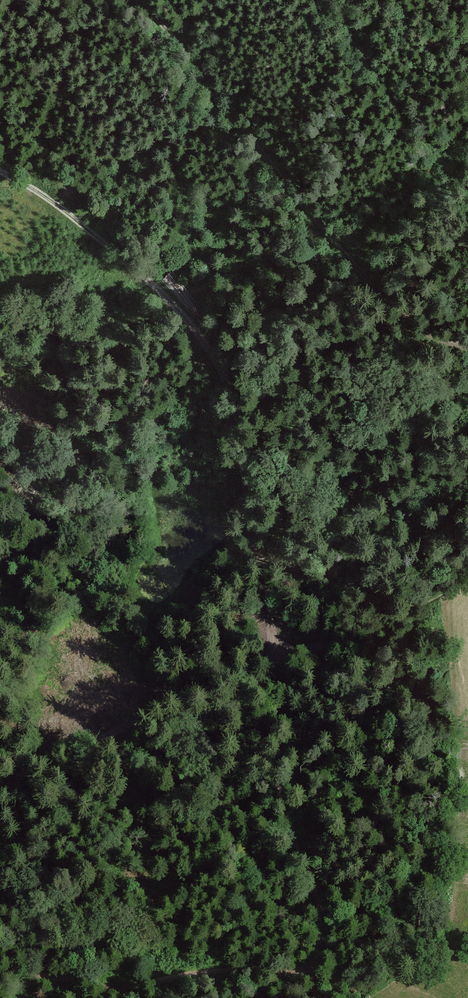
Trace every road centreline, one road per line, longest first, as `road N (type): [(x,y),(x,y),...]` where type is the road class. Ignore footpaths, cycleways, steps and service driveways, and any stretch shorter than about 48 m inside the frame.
road 1 (track): [(275,662),(302,828),(327,918),(312,966),(220,967),(107,984),(0,971)]
road 2 (track): [(0,171),(40,191),(200,334),(232,397),(275,662)]
road 3 (track): [(139,0),(367,282),(425,334),(467,350)]
road 4 (track): [(467,538),(380,510),(265,442),(241,437)]

